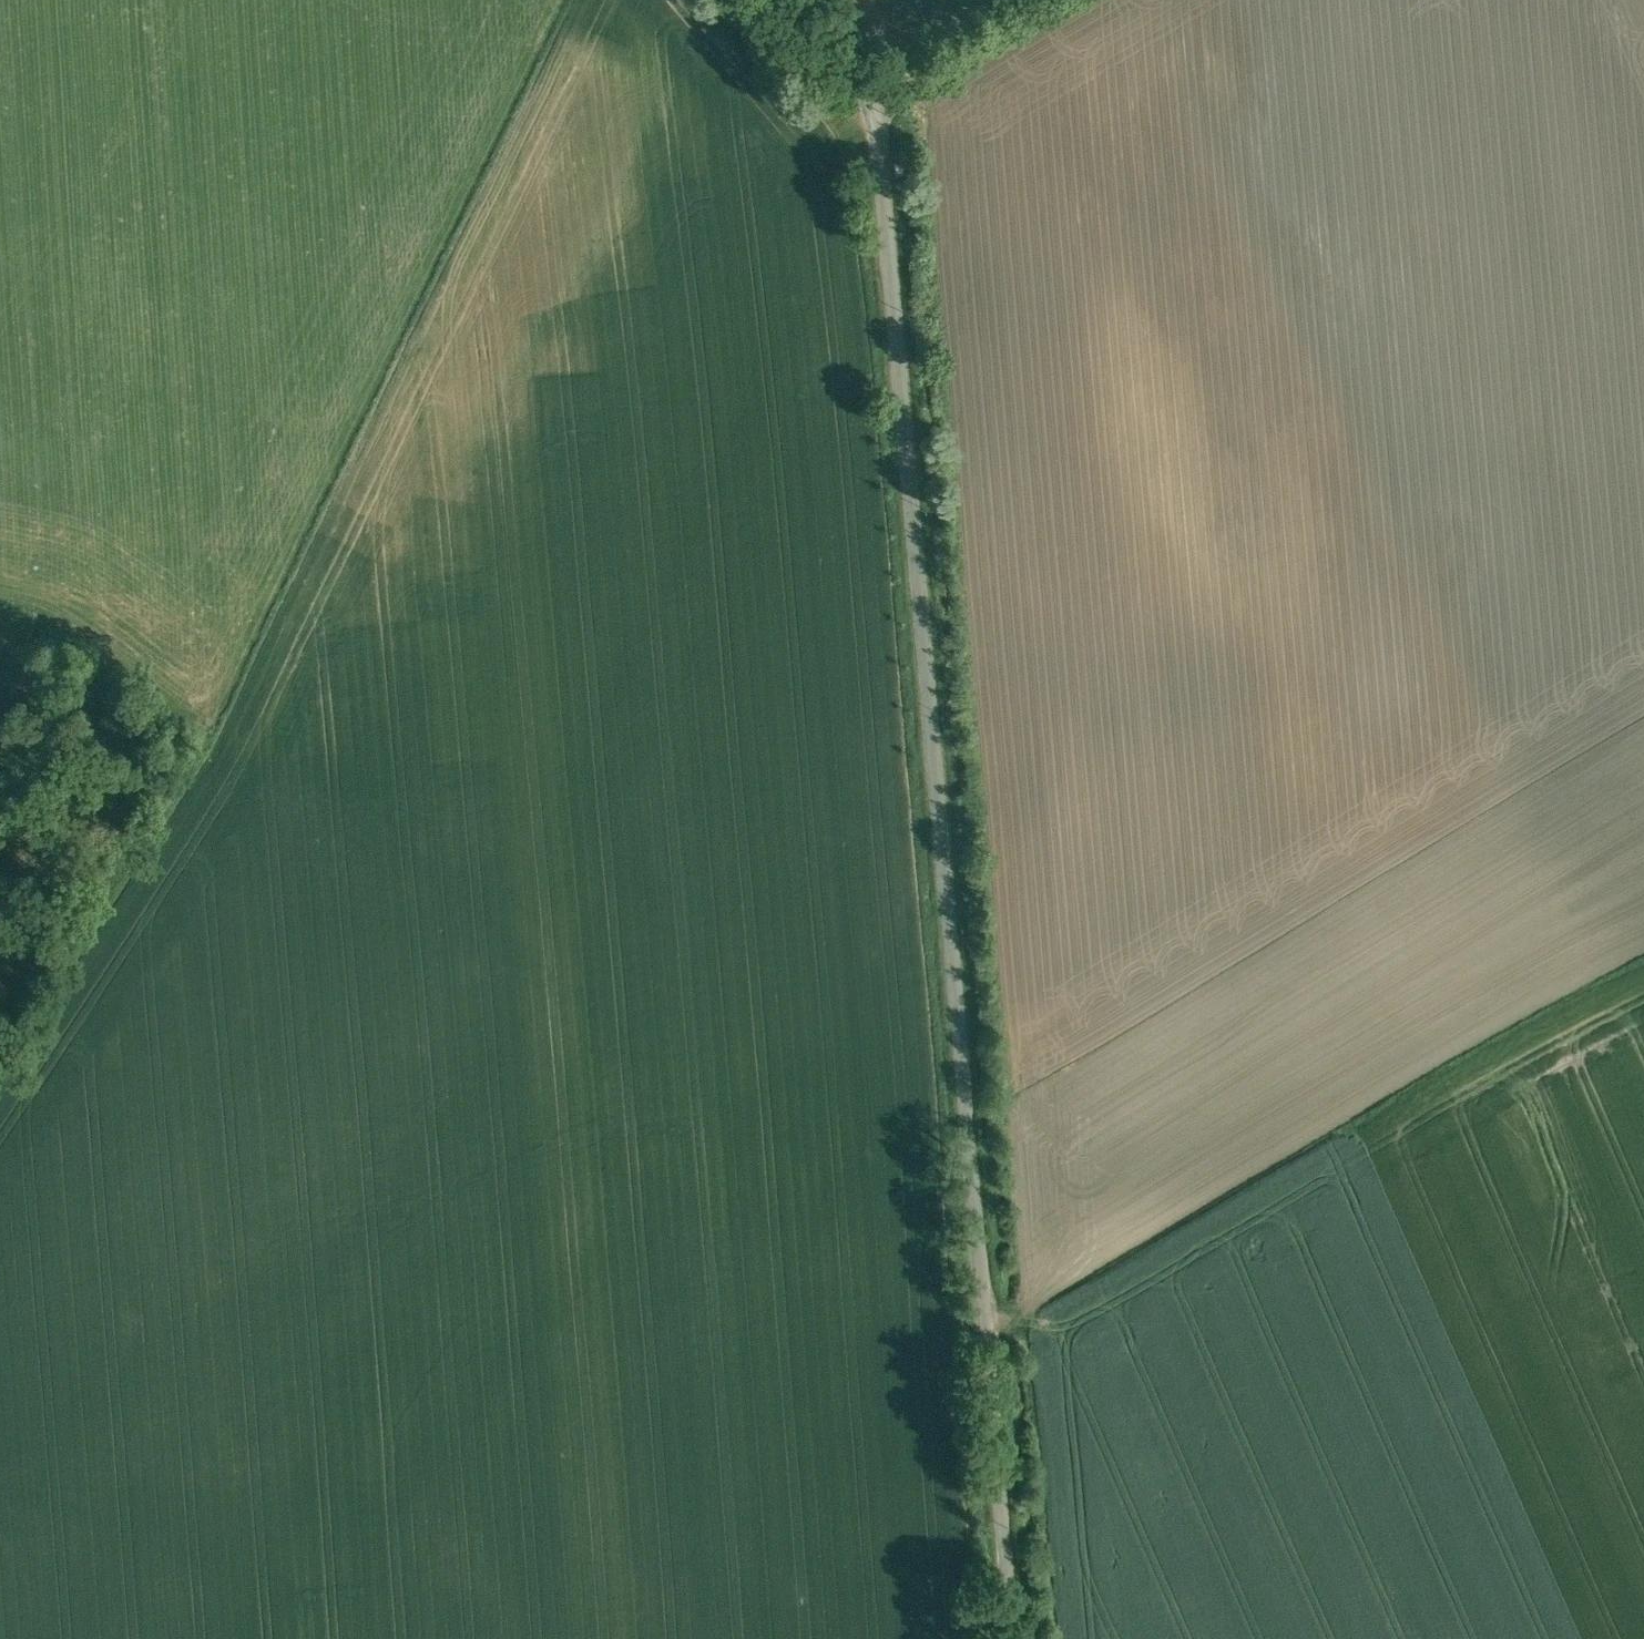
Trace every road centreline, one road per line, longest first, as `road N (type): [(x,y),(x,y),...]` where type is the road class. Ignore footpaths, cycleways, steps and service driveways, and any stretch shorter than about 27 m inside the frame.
road 1 (unclassified): [(877,113),(1008,1638)]
road 2 (unclassified): [(877,113),(1078,0)]
road 3 (unclassified): [(786,0),(877,113)]

